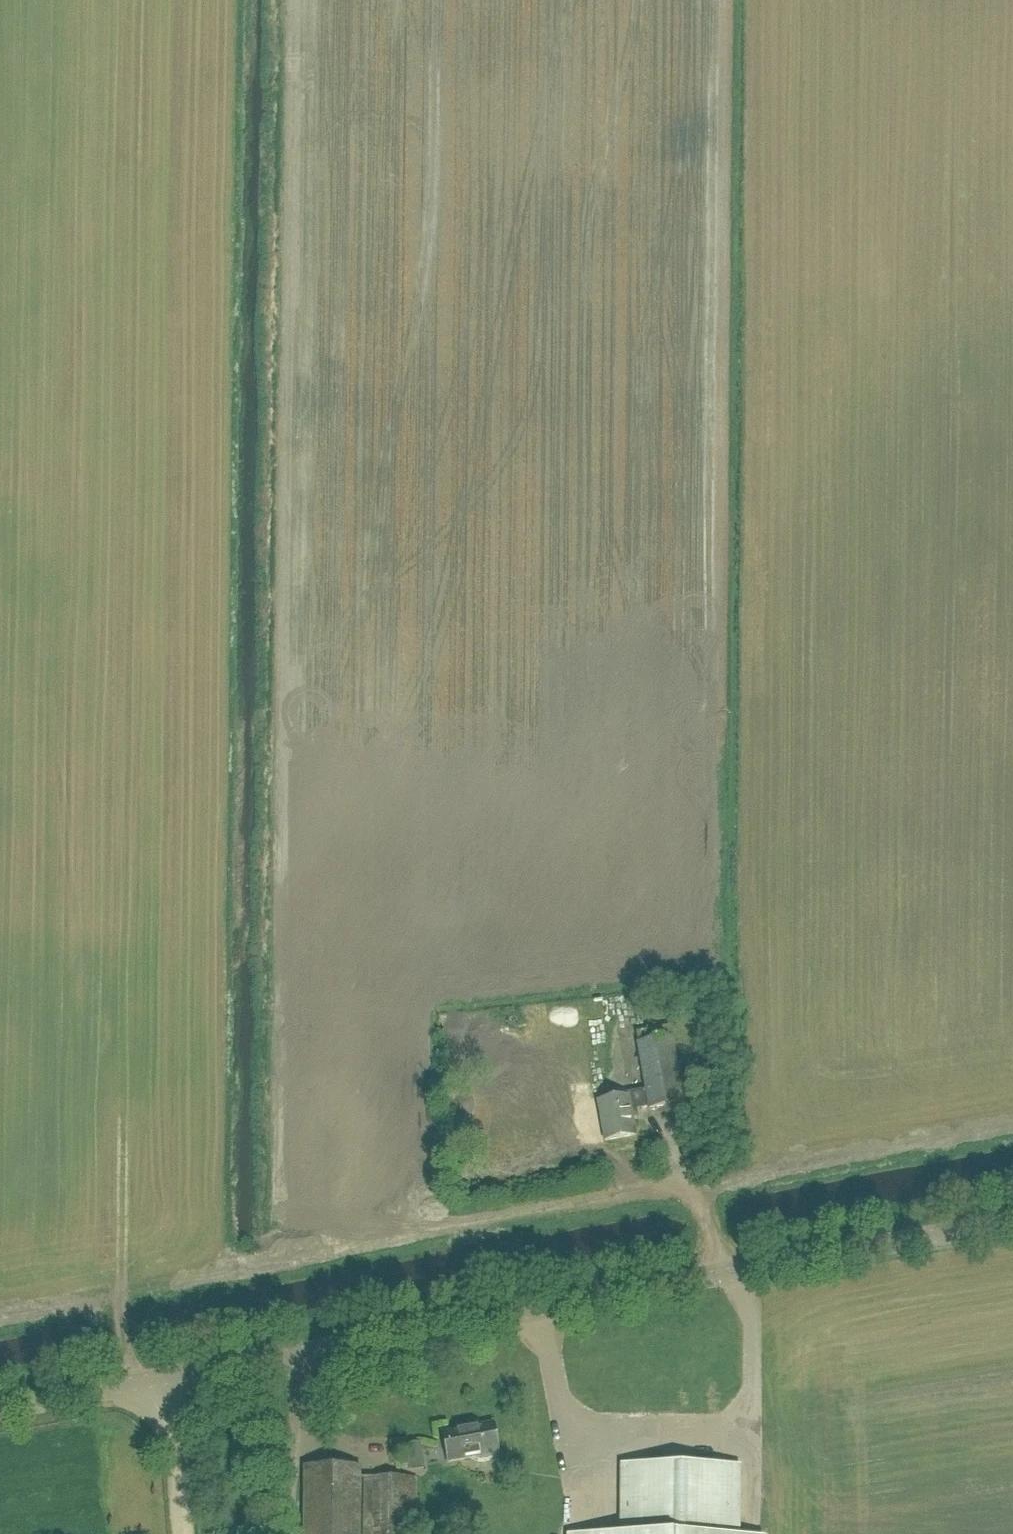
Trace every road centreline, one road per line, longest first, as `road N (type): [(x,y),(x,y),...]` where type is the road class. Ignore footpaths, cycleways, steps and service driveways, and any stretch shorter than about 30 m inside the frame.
road 1 (tertiary): [(0,1408),(1012,1220)]
road 2 (track): [(445,1231),(696,1191)]

